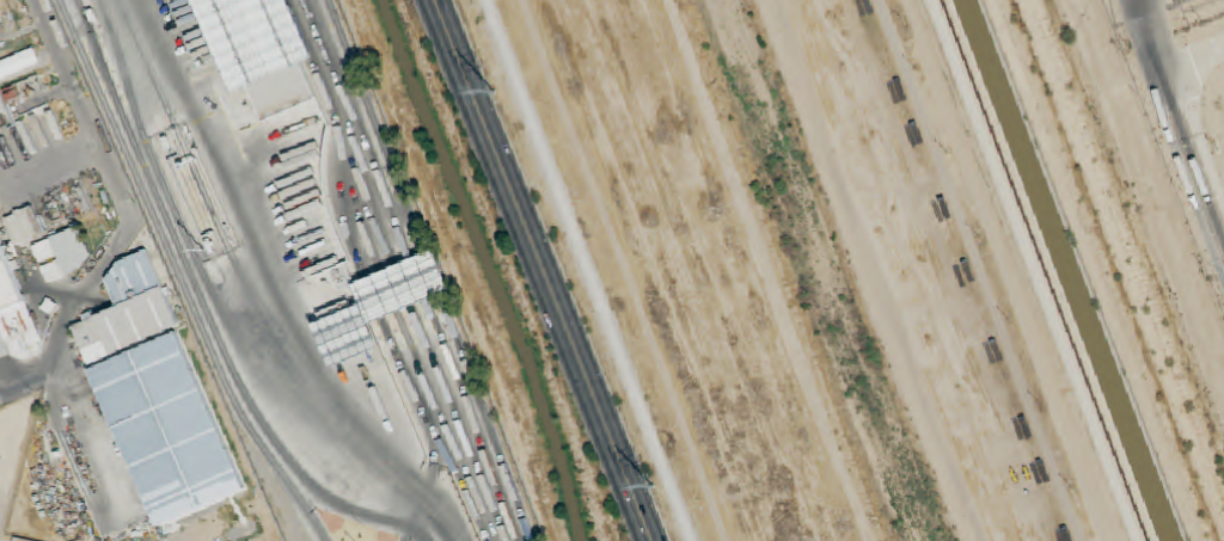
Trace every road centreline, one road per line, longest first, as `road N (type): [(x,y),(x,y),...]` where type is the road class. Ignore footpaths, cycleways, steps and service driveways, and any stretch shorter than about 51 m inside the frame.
road 1 (primary): [(140,0),(356,437),(421,509)]
road 2 (trunk): [(648,540),(434,0)]
road 3 (primary): [(74,0),(190,299)]
road 4 (primary): [(221,350),(257,419),(317,494),(421,540)]
road 5 (primary): [(411,257),(309,0)]
road 6 (primary): [(424,251),(324,0)]
road 7 (primary): [(398,262),(320,59),(316,17)]
road 8 (primary): [(1139,0),(1223,243)]
road 9 (primary): [(411,533),(435,477),(437,443),(388,314)]
road 10 (primary): [(385,268),(324,93),(320,59)]
road 11 (primary): [(213,351),(320,540)]
road 12 (primary): [(233,332),(356,437)]
road 13 (primary): [(472,449),(447,417),(398,309)]
road 14 (primary): [(488,443),(484,405),(439,293)]
road 15 (primary): [(488,443),(428,297)]
road 16 (primary): [(371,273),(335,178),(337,130)]
road 17 (primary): [(469,540),(472,449),(465,413)]
road 18 (primary): [(465,413),(417,302)]

